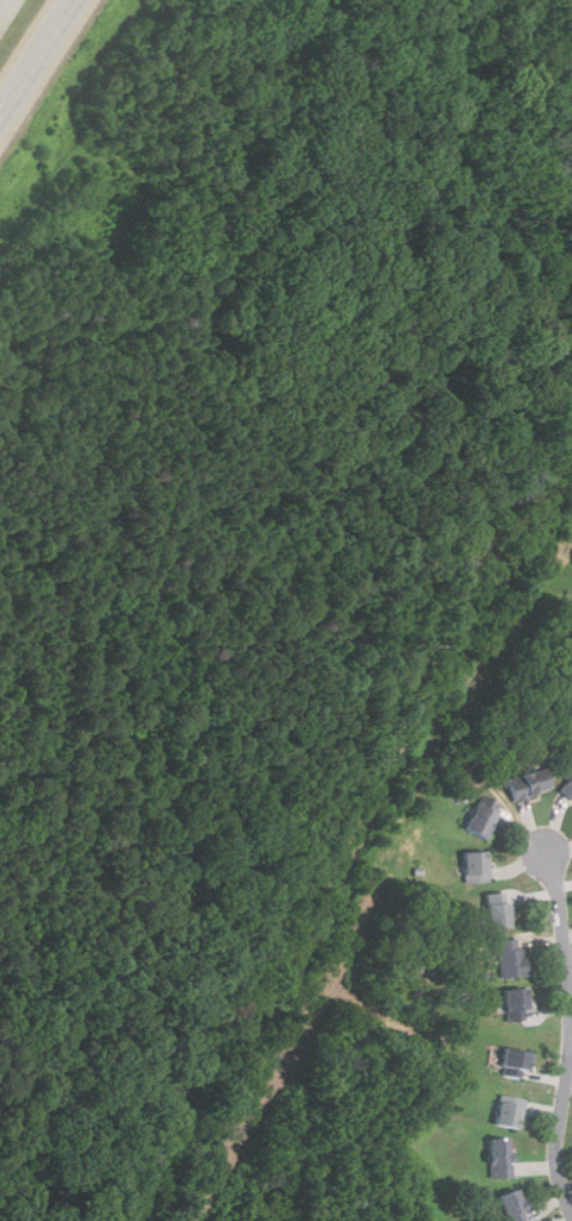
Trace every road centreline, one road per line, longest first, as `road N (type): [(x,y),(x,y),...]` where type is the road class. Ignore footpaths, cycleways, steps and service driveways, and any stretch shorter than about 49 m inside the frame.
road 1 (residential): [(571,1006),(549,846)]
road 2 (residential): [(571,1210),(558,1145),(571,1053)]
road 3 (motorway): [(0,104),(68,0)]

